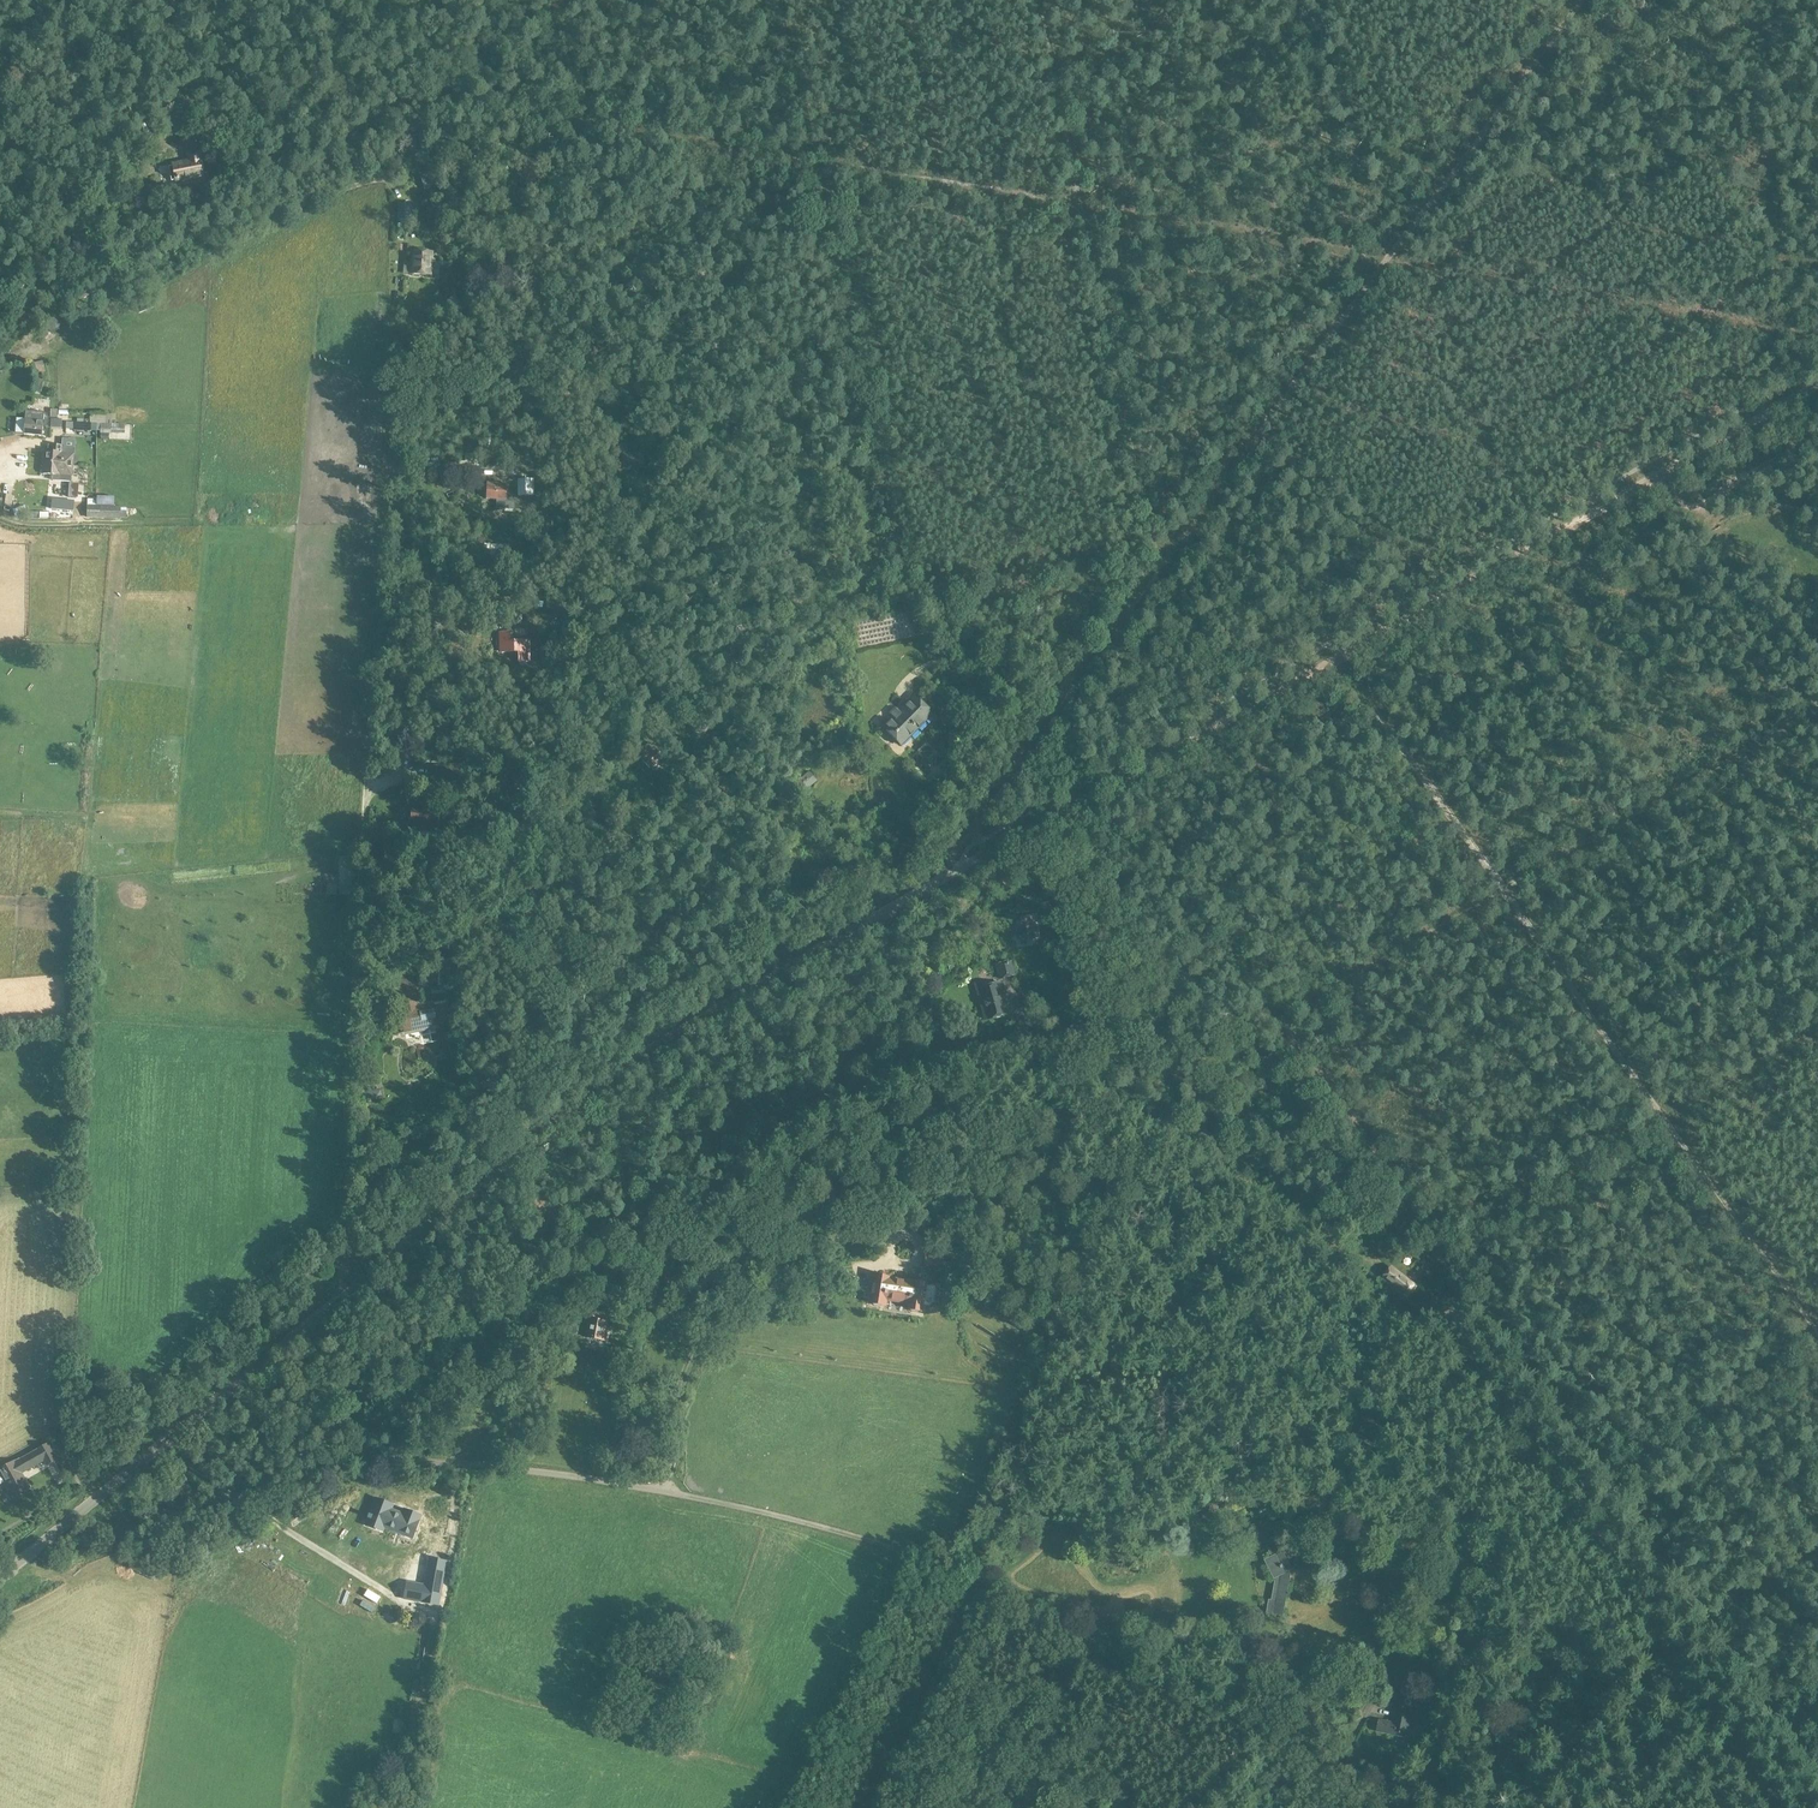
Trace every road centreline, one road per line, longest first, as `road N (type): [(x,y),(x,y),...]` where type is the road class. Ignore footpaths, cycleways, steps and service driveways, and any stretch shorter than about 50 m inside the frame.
road 1 (track): [(435,1620),(159,1447),(542,1472),(866,1539),(917,1556),(1400,1807)]
road 2 (track): [(908,1052),(1094,1037),(1226,1015),(1275,1018),(1817,1773)]
road 3 (unclassified): [(0,1576),(621,1069),(724,1000),(947,874)]
road 4 (track): [(1353,254),(505,103),(427,106),(388,119),(328,162),(330,195)]
road 5 (track): [(349,1292),(343,1275),(350,1036),(393,282)]
road 6 (track): [(1154,534),(1138,553),(1026,581),(919,587),(859,303),(812,161),(778,0)]
road 7 (track): [(1817,1333),(1336,657)]
road 8 (track): [(1817,712),(1275,1018)]
road 9 (track): [(1161,569),(1036,0)]
road 10 (track): [(778,970),(765,904),(725,796),(633,587),(661,440)]
road 11 (track): [(947,874),(953,854),(1258,437)]
road 12 (track): [(947,874),(1336,657)]
road 13 (track): [(0,346),(55,294),(167,237),(262,223),(330,195)]
road 14 (track): [(1336,657),(1657,475)]
road 15 (track): [(908,1052),(900,1066),(729,1113),(615,1124),(563,1116)]
road 16 (track): [(1390,257),(1583,0)]
road 17 (track): [(939,1568),(1071,1322)]
road 18 (track): [(1336,657),(1325,619),(1340,508),(1312,466),(1258,437)]
road 19 (track): [(1298,0),(1353,254)]
road 20 (track): [(1258,437),(1390,257)]
road 21 (track): [(1657,475),(1817,382)]
road 22 (track): [(1666,1120),(1817,1034)]
road 23 (track): [(1657,475),(1677,502),(1696,506),(1789,452)]
road 24 (track): [(884,912),(886,990),(908,1052)]
road 25 (track): [(330,195),(397,179),(431,202),(435,226)]

